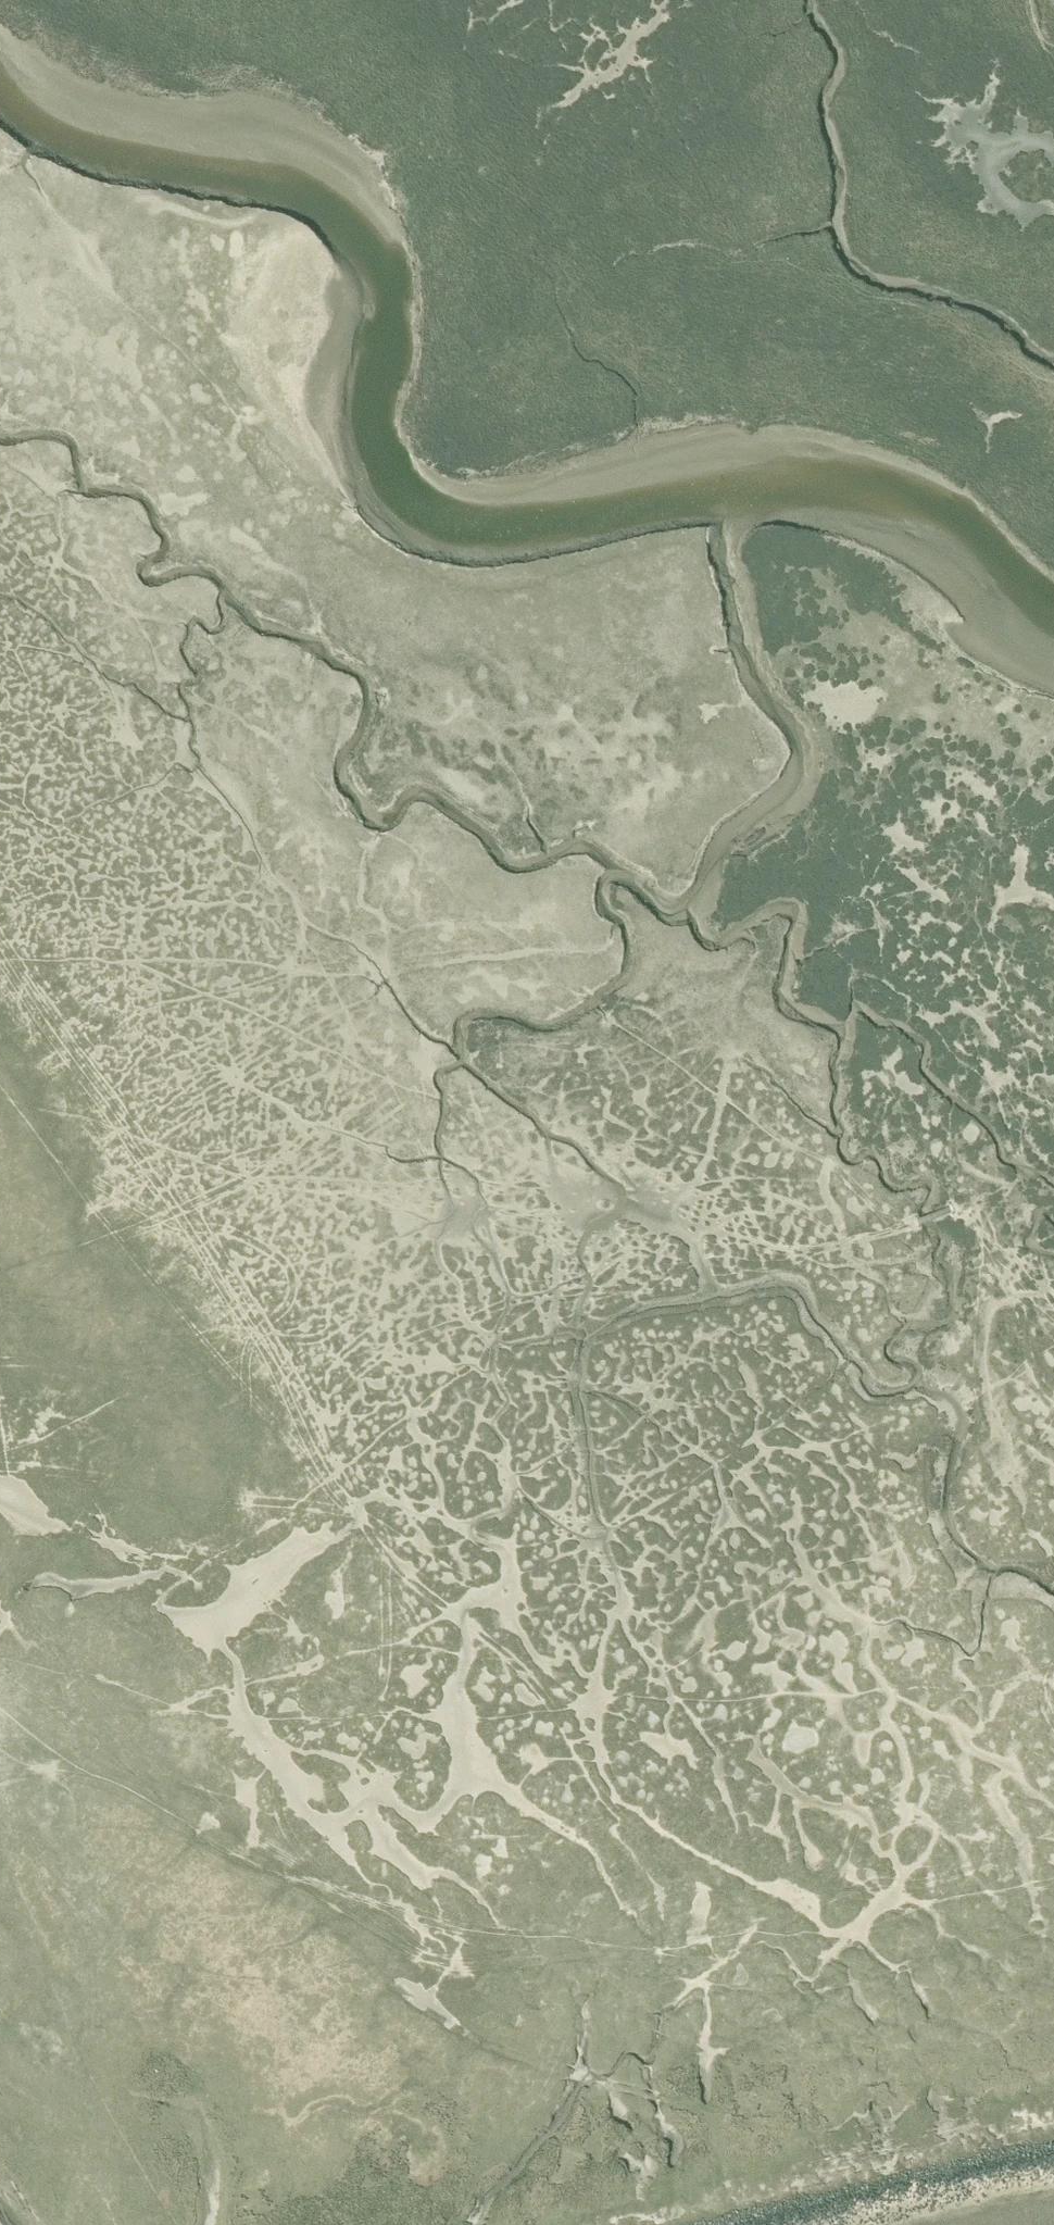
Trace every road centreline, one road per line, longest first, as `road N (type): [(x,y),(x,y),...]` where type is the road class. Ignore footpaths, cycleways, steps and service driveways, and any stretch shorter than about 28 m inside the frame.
road 1 (track): [(1053,1859),(869,1818),(823,1897),(710,1969),(614,1961),(470,1976),(427,1971),(201,1852),(94,1783),(0,1774)]
road 2 (track): [(913,1230),(951,1217),(985,1238),(1015,1298),(1035,1381),(1053,1402)]

